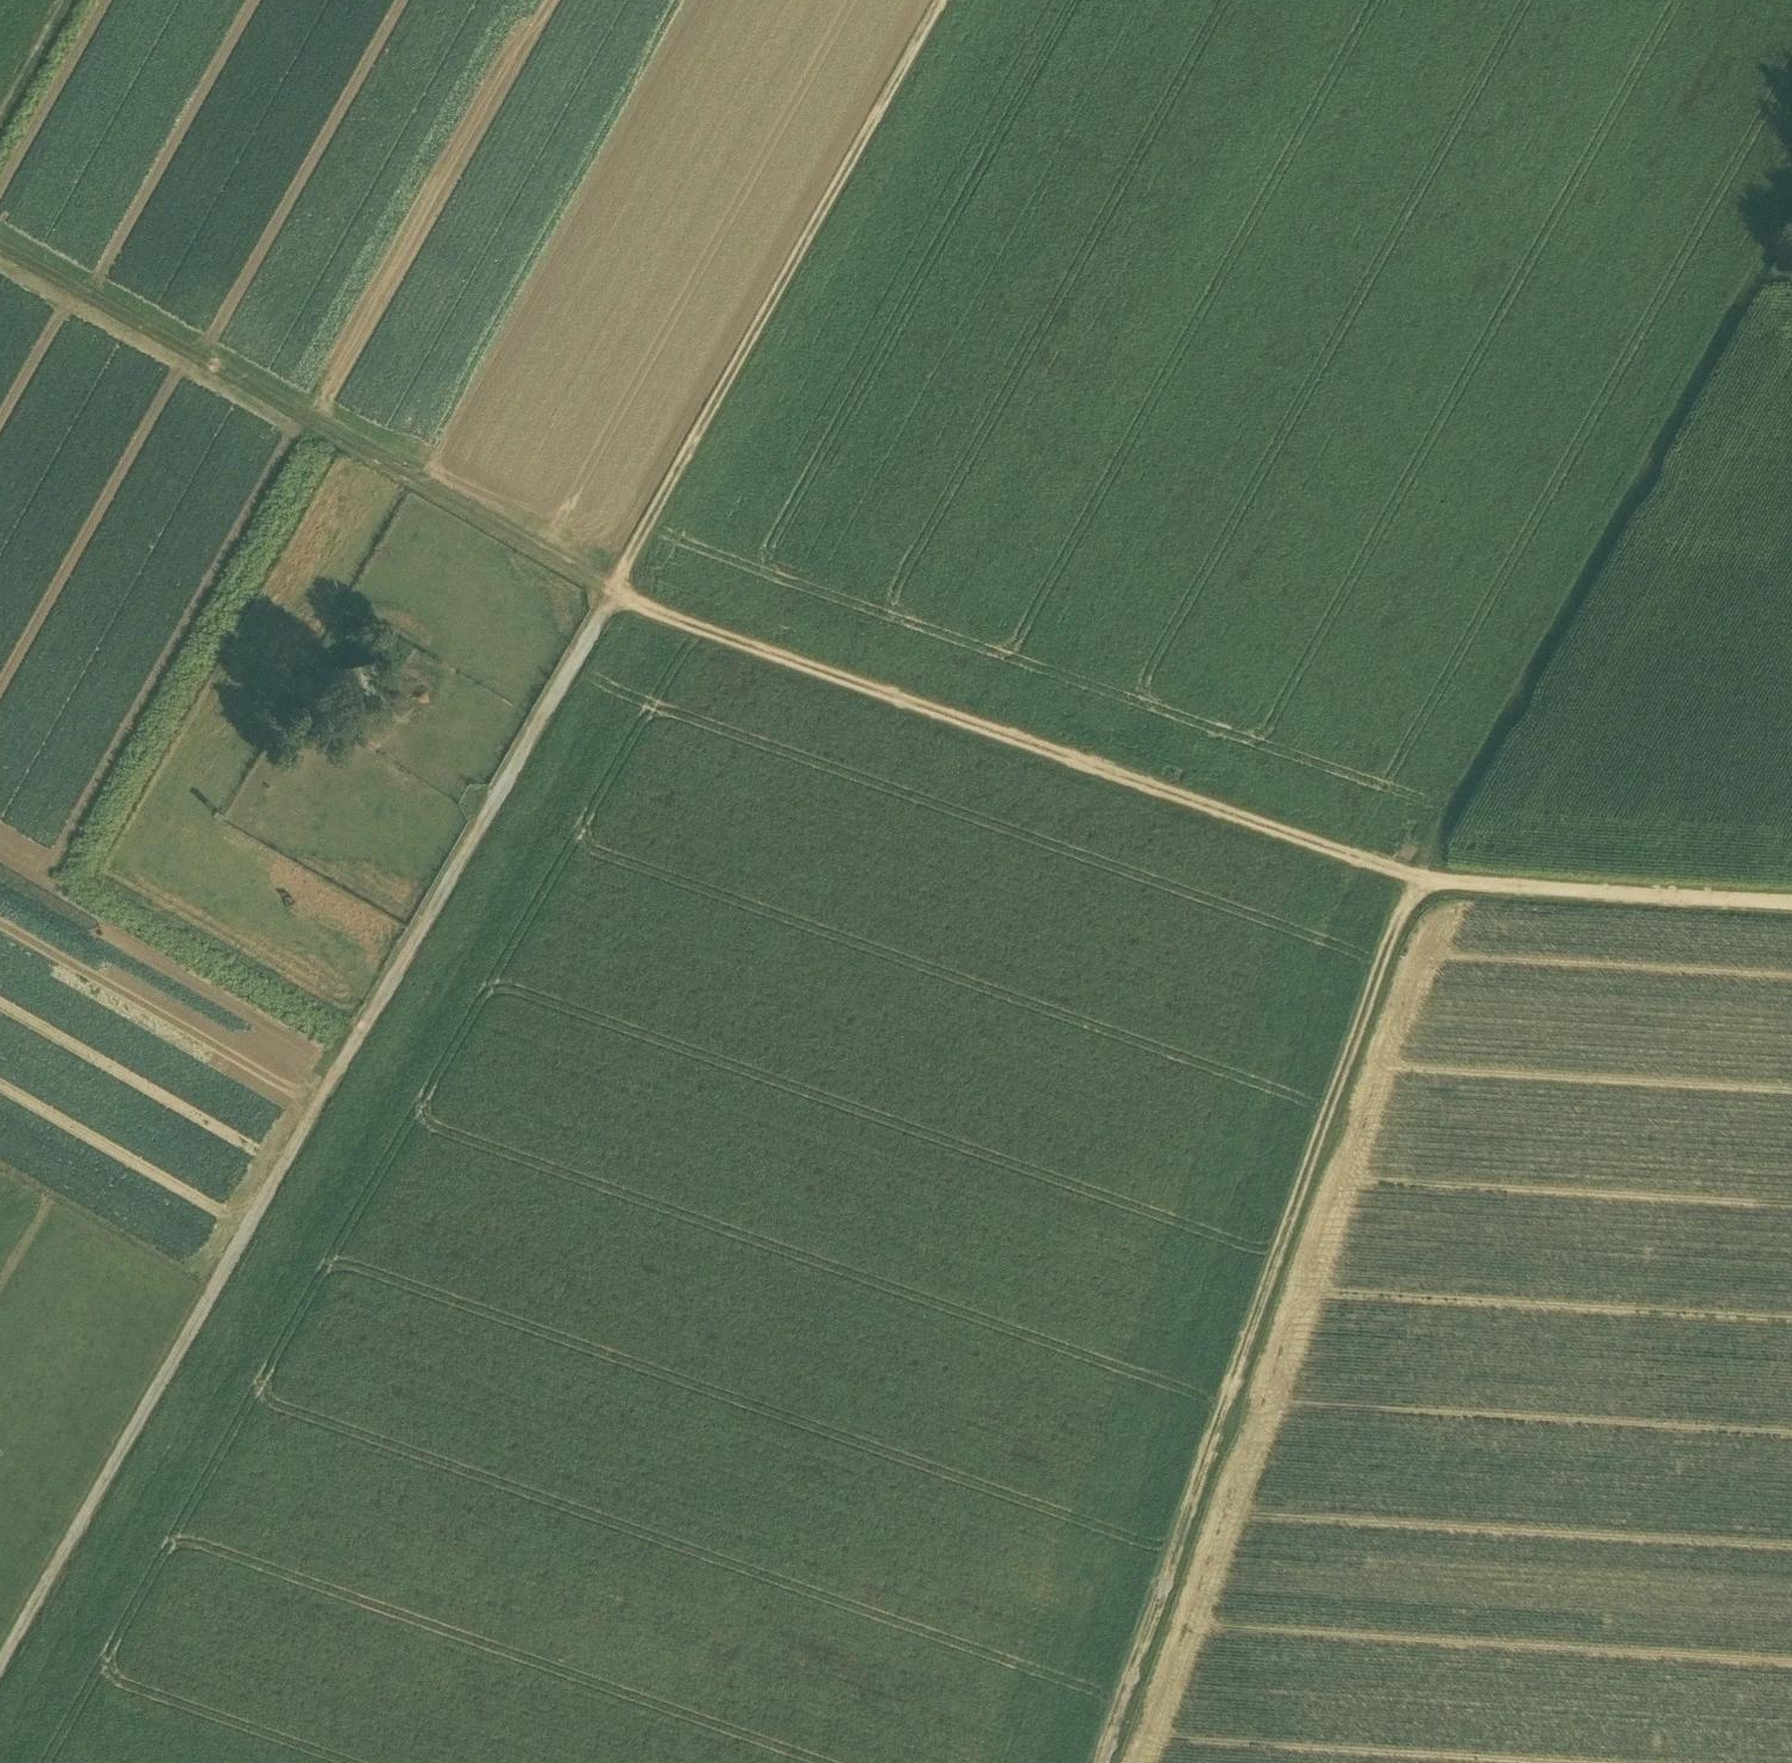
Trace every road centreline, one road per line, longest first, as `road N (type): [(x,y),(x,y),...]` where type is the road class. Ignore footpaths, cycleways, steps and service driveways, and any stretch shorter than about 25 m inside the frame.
road 1 (track): [(1098,1762),(1239,1359),(1427,878),(1791,193)]
road 2 (track): [(605,595),(1427,878),(1791,895)]
road 3 (track): [(0,1642),(605,595)]
road 4 (track): [(605,595),(946,0)]

